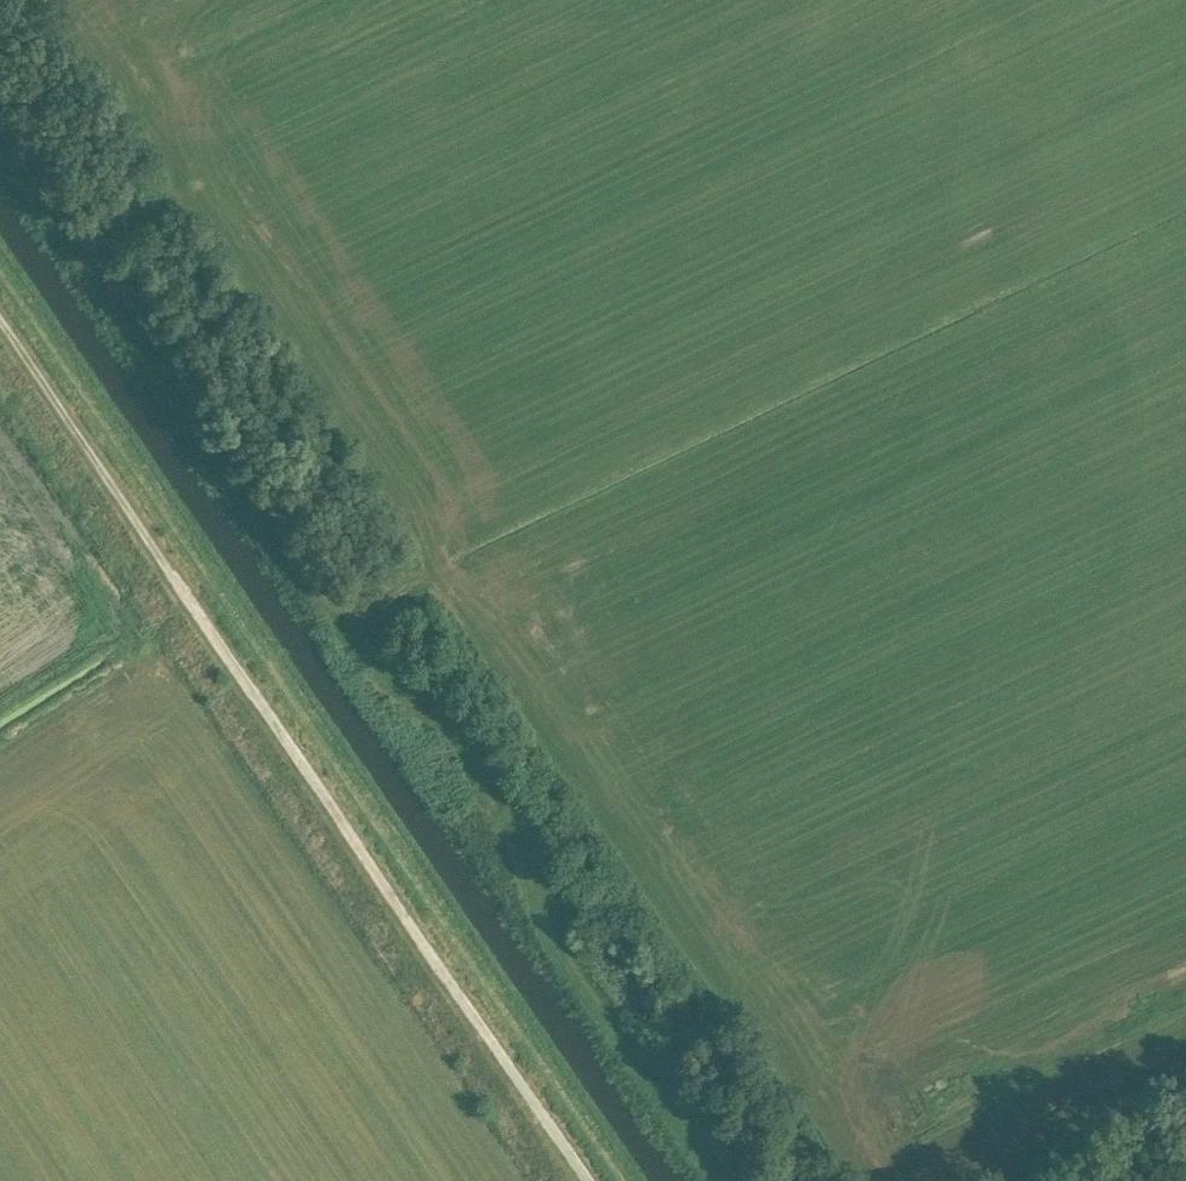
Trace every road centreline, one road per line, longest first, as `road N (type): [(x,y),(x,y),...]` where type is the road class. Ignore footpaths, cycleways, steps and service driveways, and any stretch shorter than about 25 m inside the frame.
road 1 (track): [(0,252),(636,1180)]
road 2 (track): [(350,617),(339,615),(0,119)]

